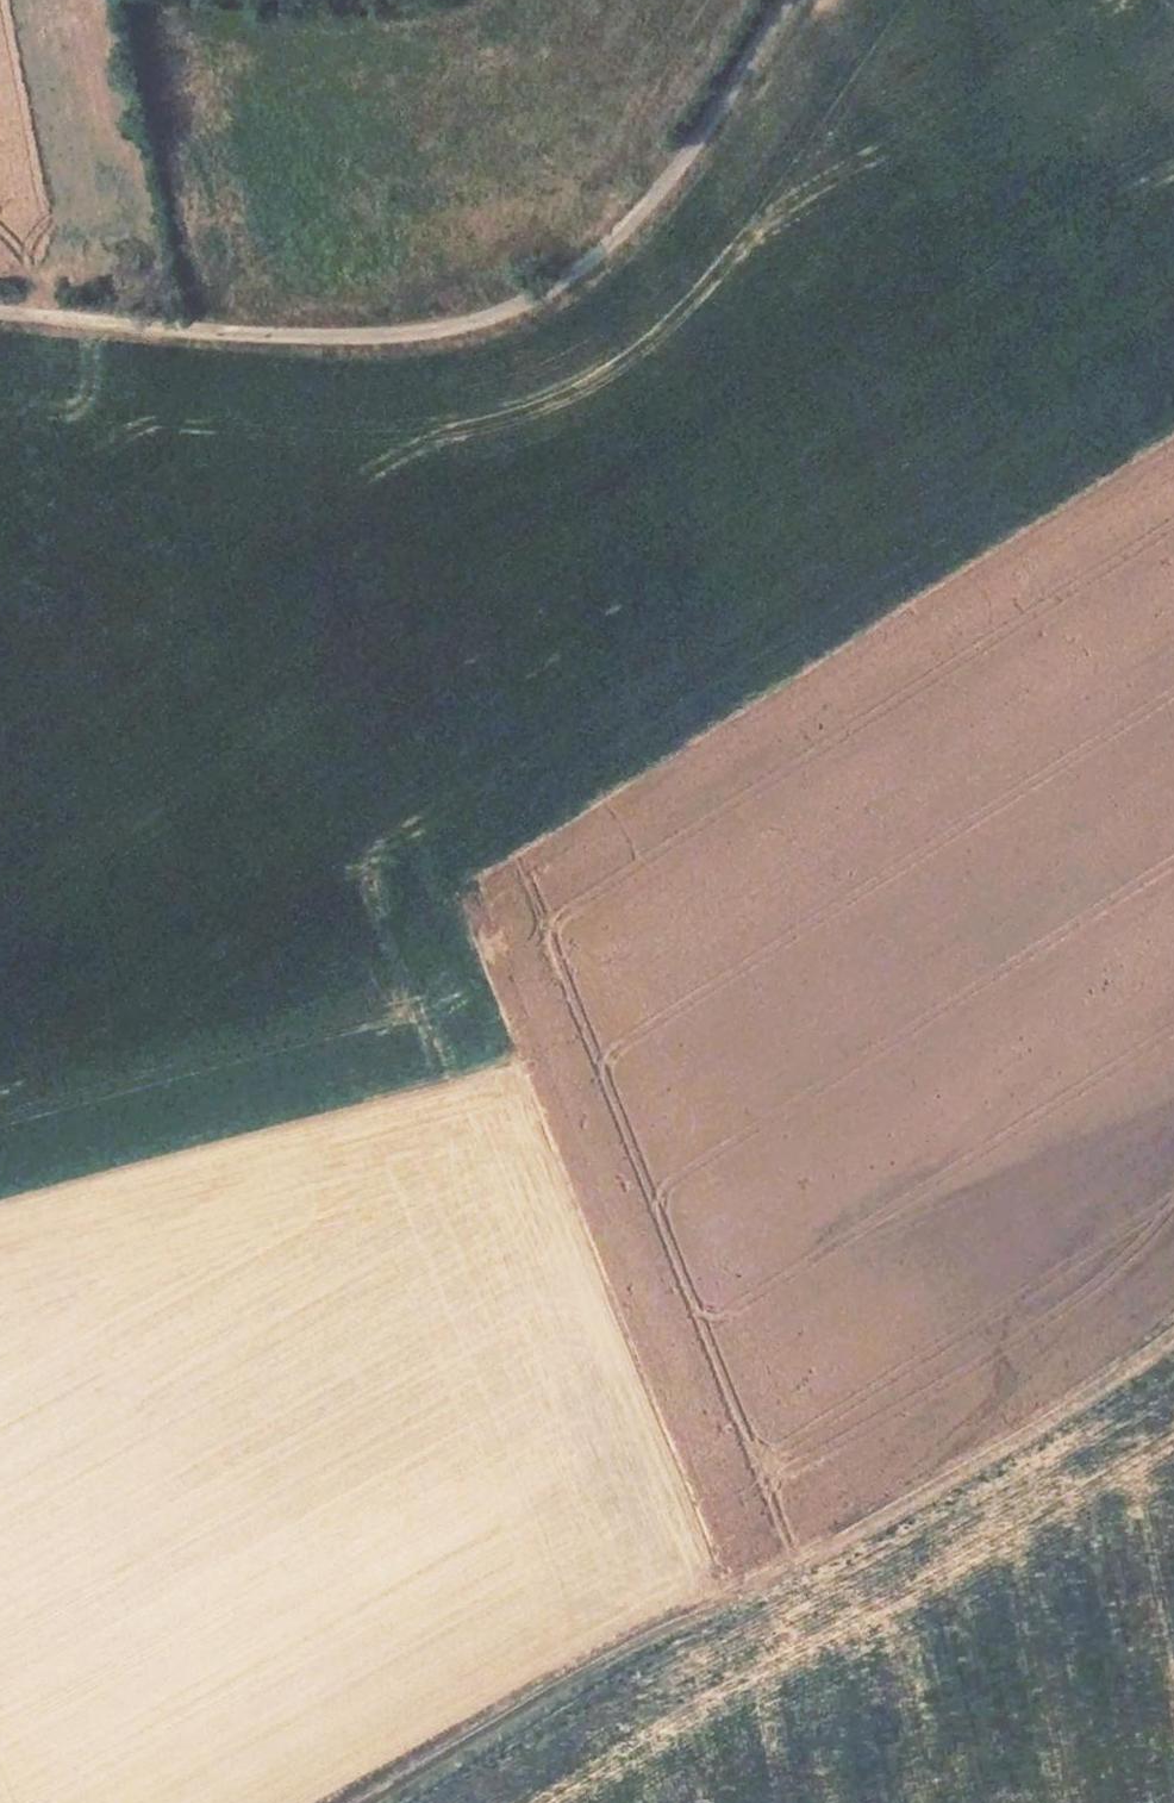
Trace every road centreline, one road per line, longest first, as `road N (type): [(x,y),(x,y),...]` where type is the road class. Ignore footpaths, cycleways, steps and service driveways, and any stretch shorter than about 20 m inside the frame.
road 1 (track): [(0,318),(205,343),(461,331),(510,315),(557,291),(631,232),(696,153),(798,0)]
road 2 (track): [(355,1802),(1173,1342)]

